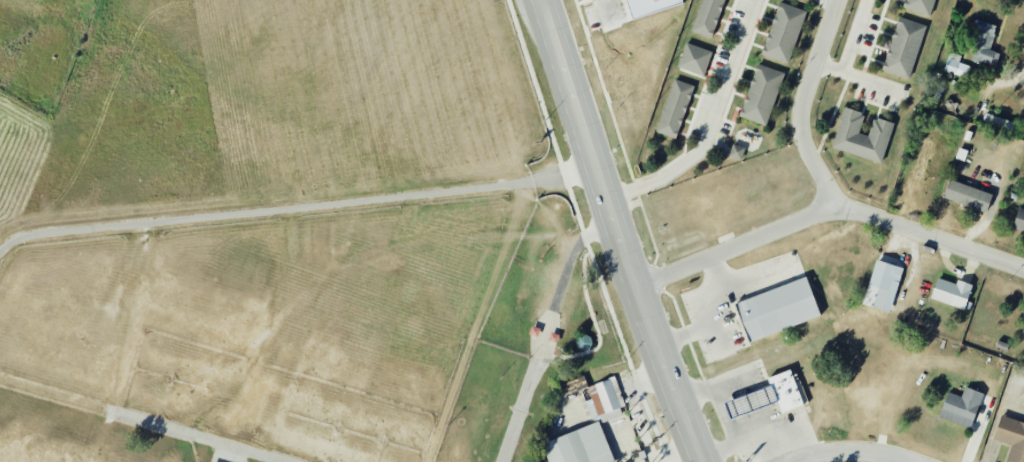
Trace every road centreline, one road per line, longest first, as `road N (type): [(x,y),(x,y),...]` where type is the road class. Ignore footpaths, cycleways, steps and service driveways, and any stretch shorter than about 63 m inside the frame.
road 1 (primary): [(703,461),(542,0)]
road 2 (residential): [(1023,267),(832,206),(638,288)]
road 3 (residential): [(761,0),(704,147),(610,206)]
road 4 (residential): [(839,0),(802,109),(805,143),(832,206)]

